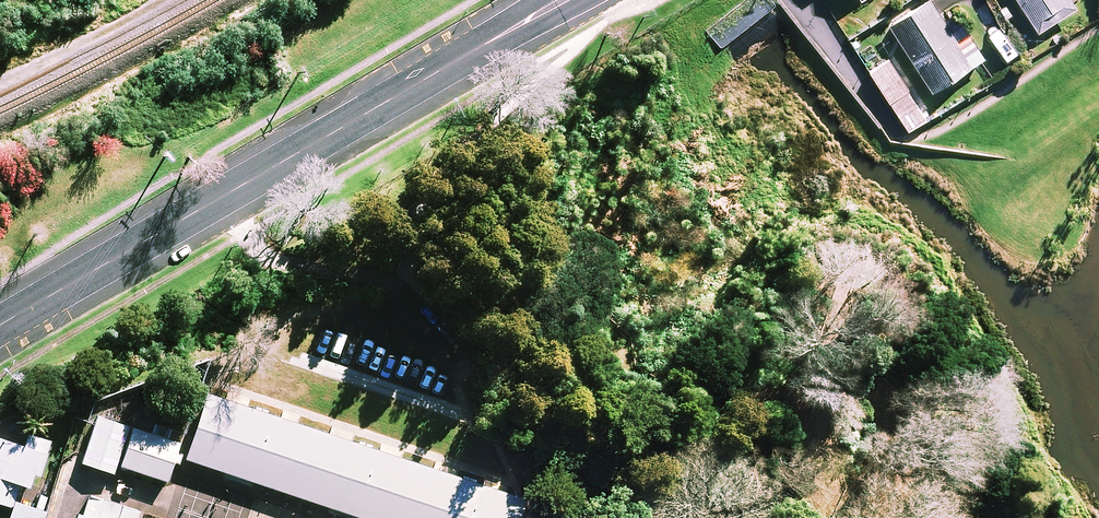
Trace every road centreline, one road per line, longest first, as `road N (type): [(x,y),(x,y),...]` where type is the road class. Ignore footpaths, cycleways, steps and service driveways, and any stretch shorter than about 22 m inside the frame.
road 1 (tertiary): [(0,325),(557,0)]

